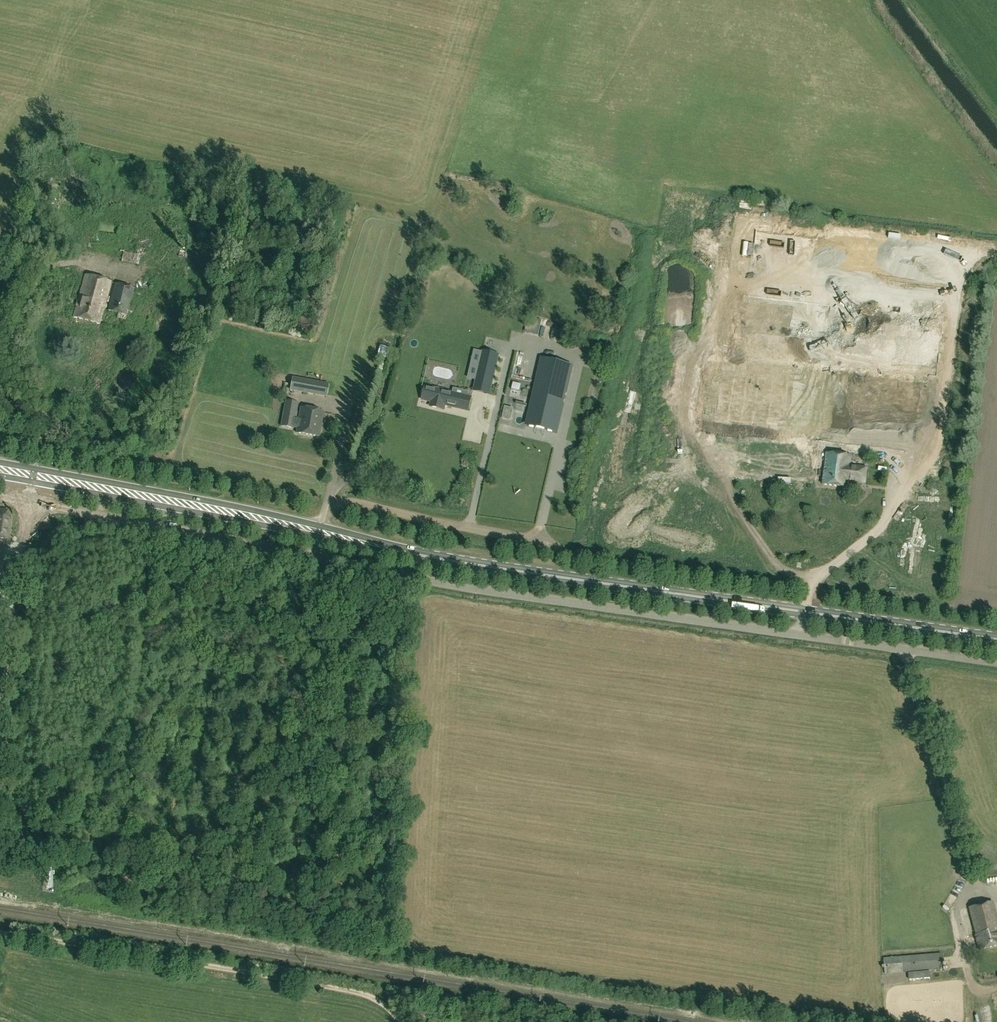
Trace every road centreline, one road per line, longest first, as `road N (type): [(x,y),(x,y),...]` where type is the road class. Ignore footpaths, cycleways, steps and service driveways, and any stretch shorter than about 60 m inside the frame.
road 1 (primary): [(996,639),(430,557),(0,471)]
road 2 (unclassified): [(996,662),(454,585),(31,503)]
road 3 (track): [(402,1021),(375,999),(348,990),(0,933)]
road 4 (tertiary): [(0,702),(12,576),(31,503)]

